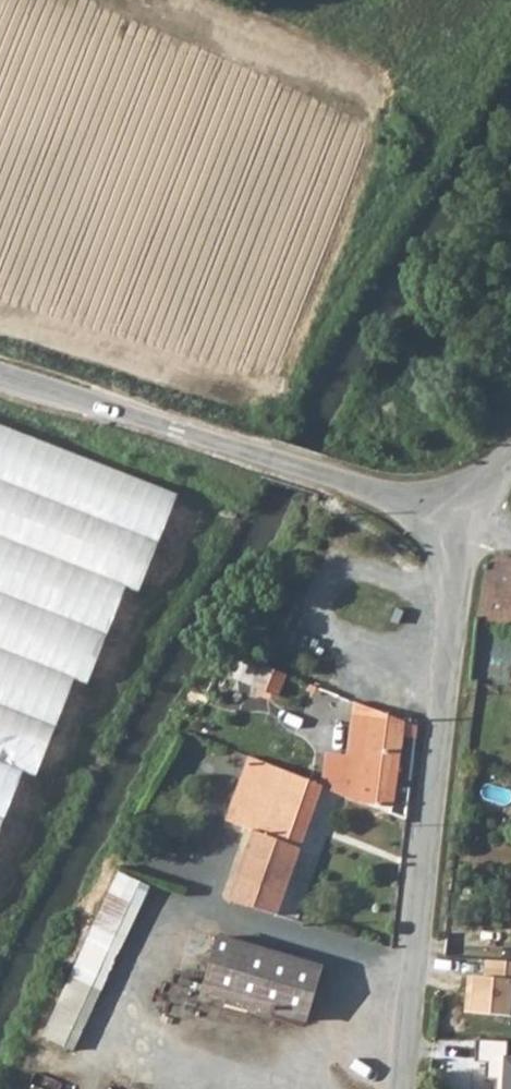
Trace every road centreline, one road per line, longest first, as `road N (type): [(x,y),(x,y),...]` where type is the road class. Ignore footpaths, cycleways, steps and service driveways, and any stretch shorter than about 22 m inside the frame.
road 1 (unclassified): [(398,1088),(452,629),(451,508)]
road 2 (tertiary): [(0,377),(355,493),(451,508)]

